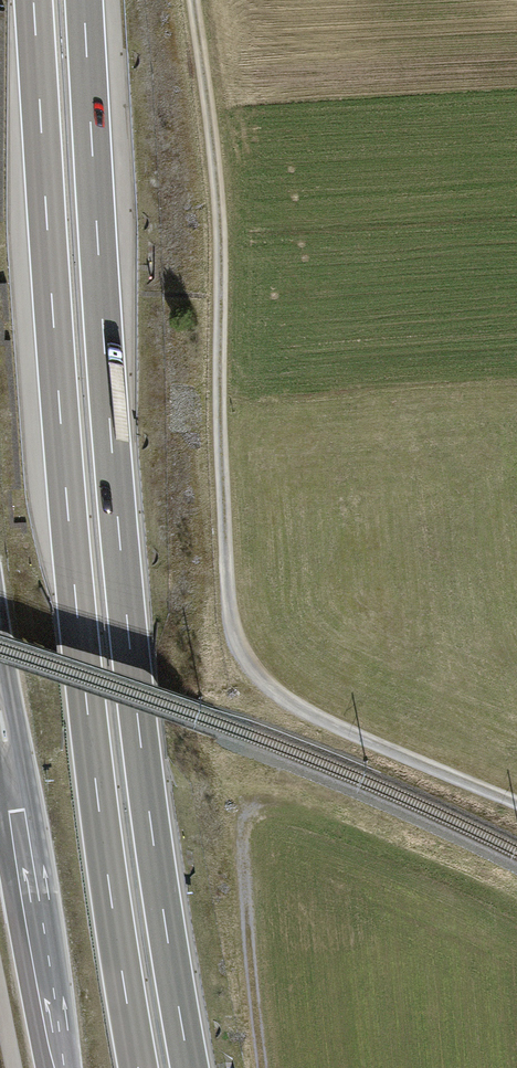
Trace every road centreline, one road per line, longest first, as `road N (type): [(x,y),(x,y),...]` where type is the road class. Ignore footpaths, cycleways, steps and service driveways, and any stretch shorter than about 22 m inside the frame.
road 1 (trunk): [(189,1067),(123,572),(84,0)]
road 2 (trunk): [(33,0),(75,580),(137,1067)]
road 3 (track): [(193,0),(221,237),(222,467),(238,640),(282,696),(516,802)]
road 4 (primary): [(12,780),(57,1067)]

